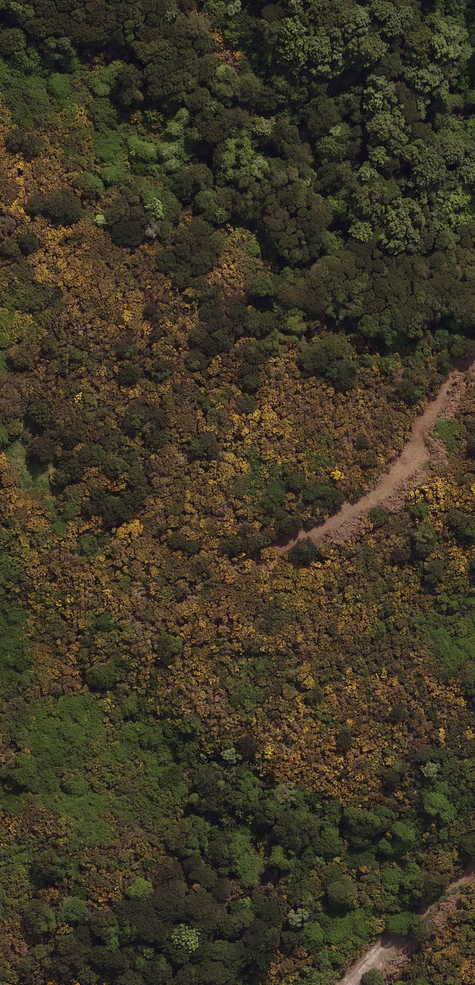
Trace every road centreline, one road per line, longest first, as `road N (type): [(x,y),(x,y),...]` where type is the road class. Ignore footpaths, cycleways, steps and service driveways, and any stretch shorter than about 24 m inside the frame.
road 1 (track): [(474,375),(464,379),(409,494),(290,555),(242,559),(191,551),(148,511),(144,439),(159,366),(144,307),(93,269),(0,279)]
road 2 (track): [(362,984),(474,872)]

